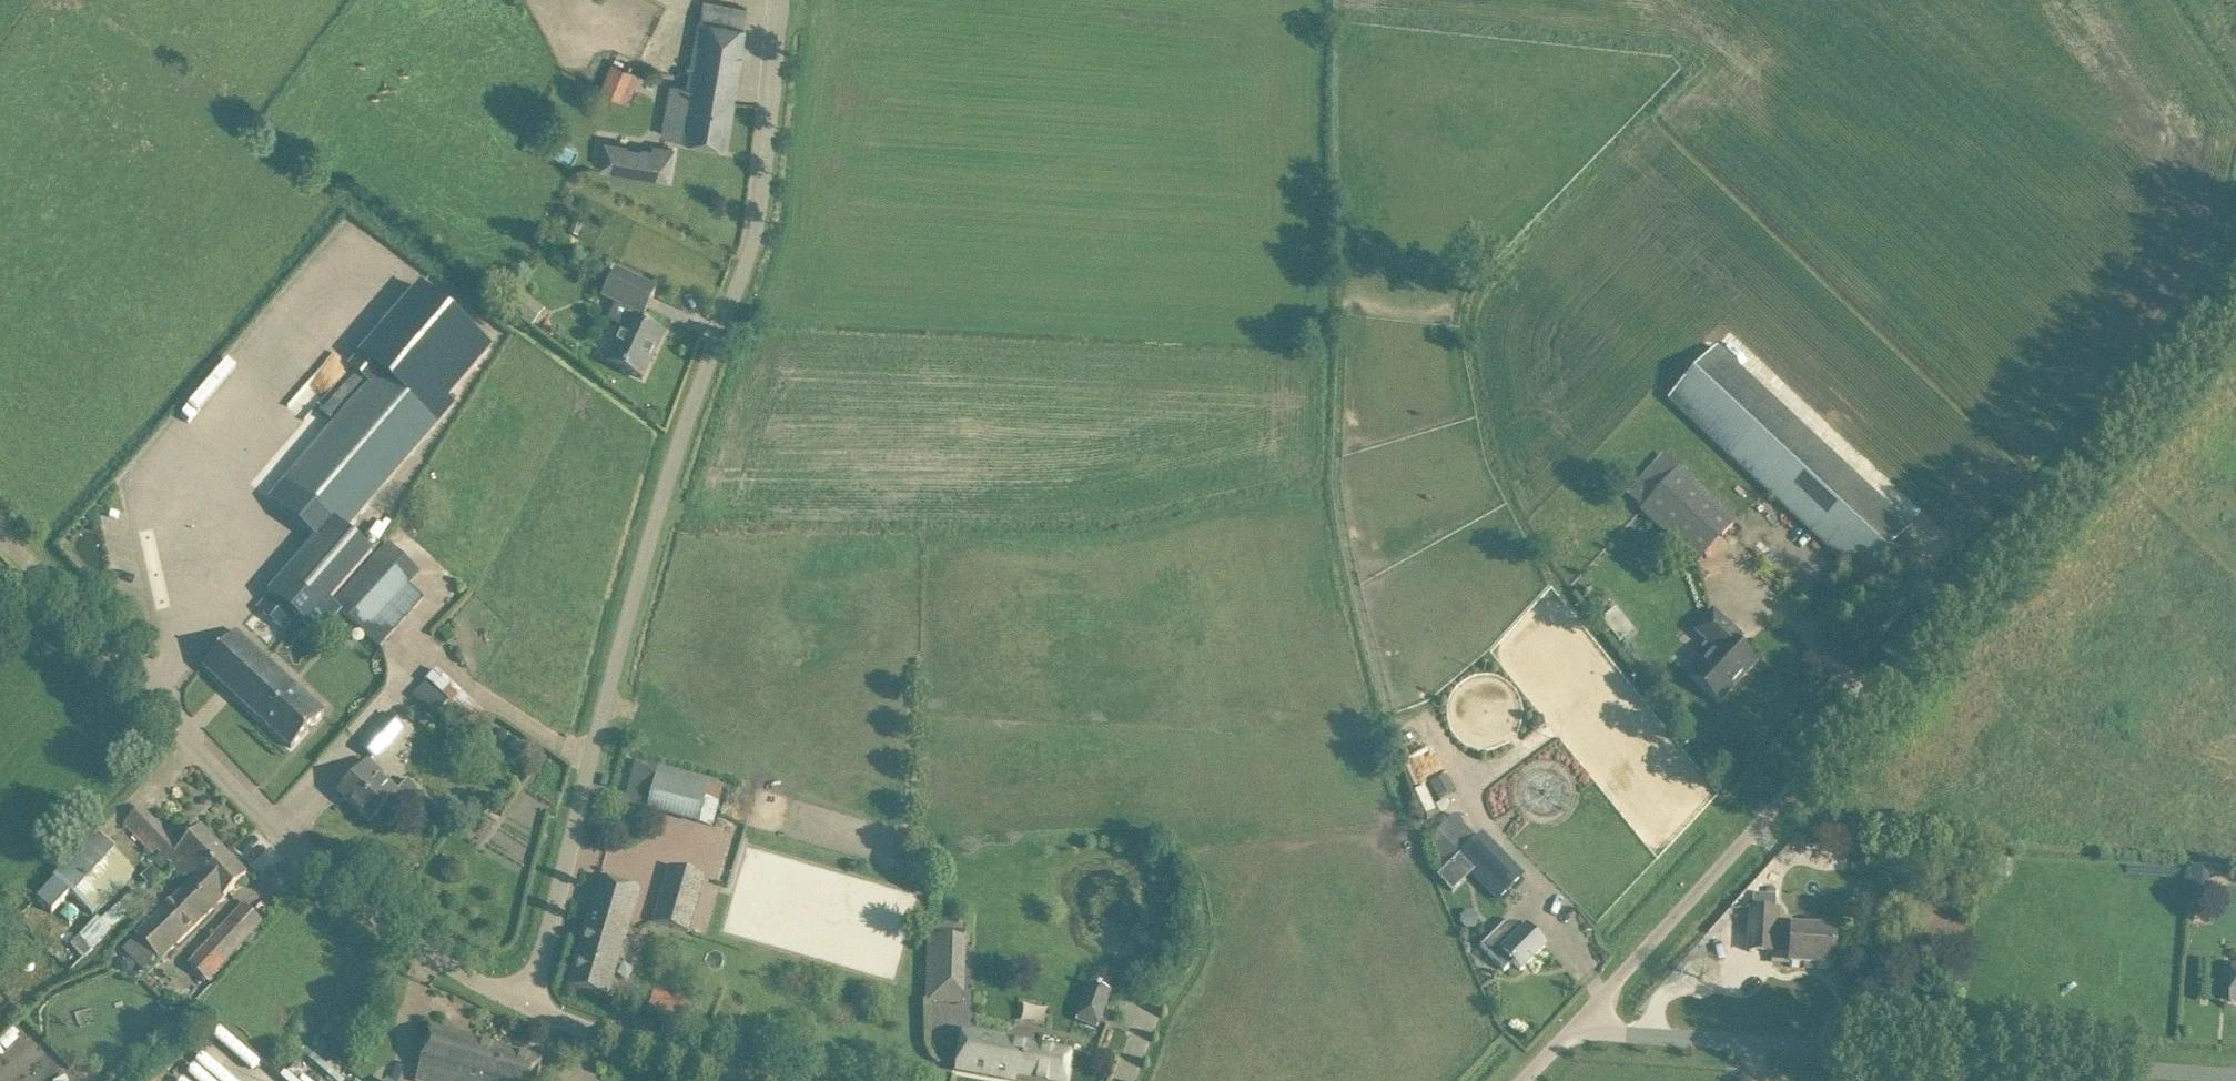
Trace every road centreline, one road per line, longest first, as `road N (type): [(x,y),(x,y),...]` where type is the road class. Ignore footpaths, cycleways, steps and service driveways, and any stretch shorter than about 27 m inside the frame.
road 1 (unclassified): [(521,1005),(543,955),(678,444),(762,203),(781,0)]
road 2 (unclassified): [(521,1005),(401,935),(303,858),(0,535)]
road 3 (unclassified): [(1573,1030),(2235,1076)]
road 4 (unclassified): [(1573,1030),(1977,584)]
road 5 (track): [(1977,584),(2235,295)]
road 6 (unclassified): [(754,1080),(521,1005)]

